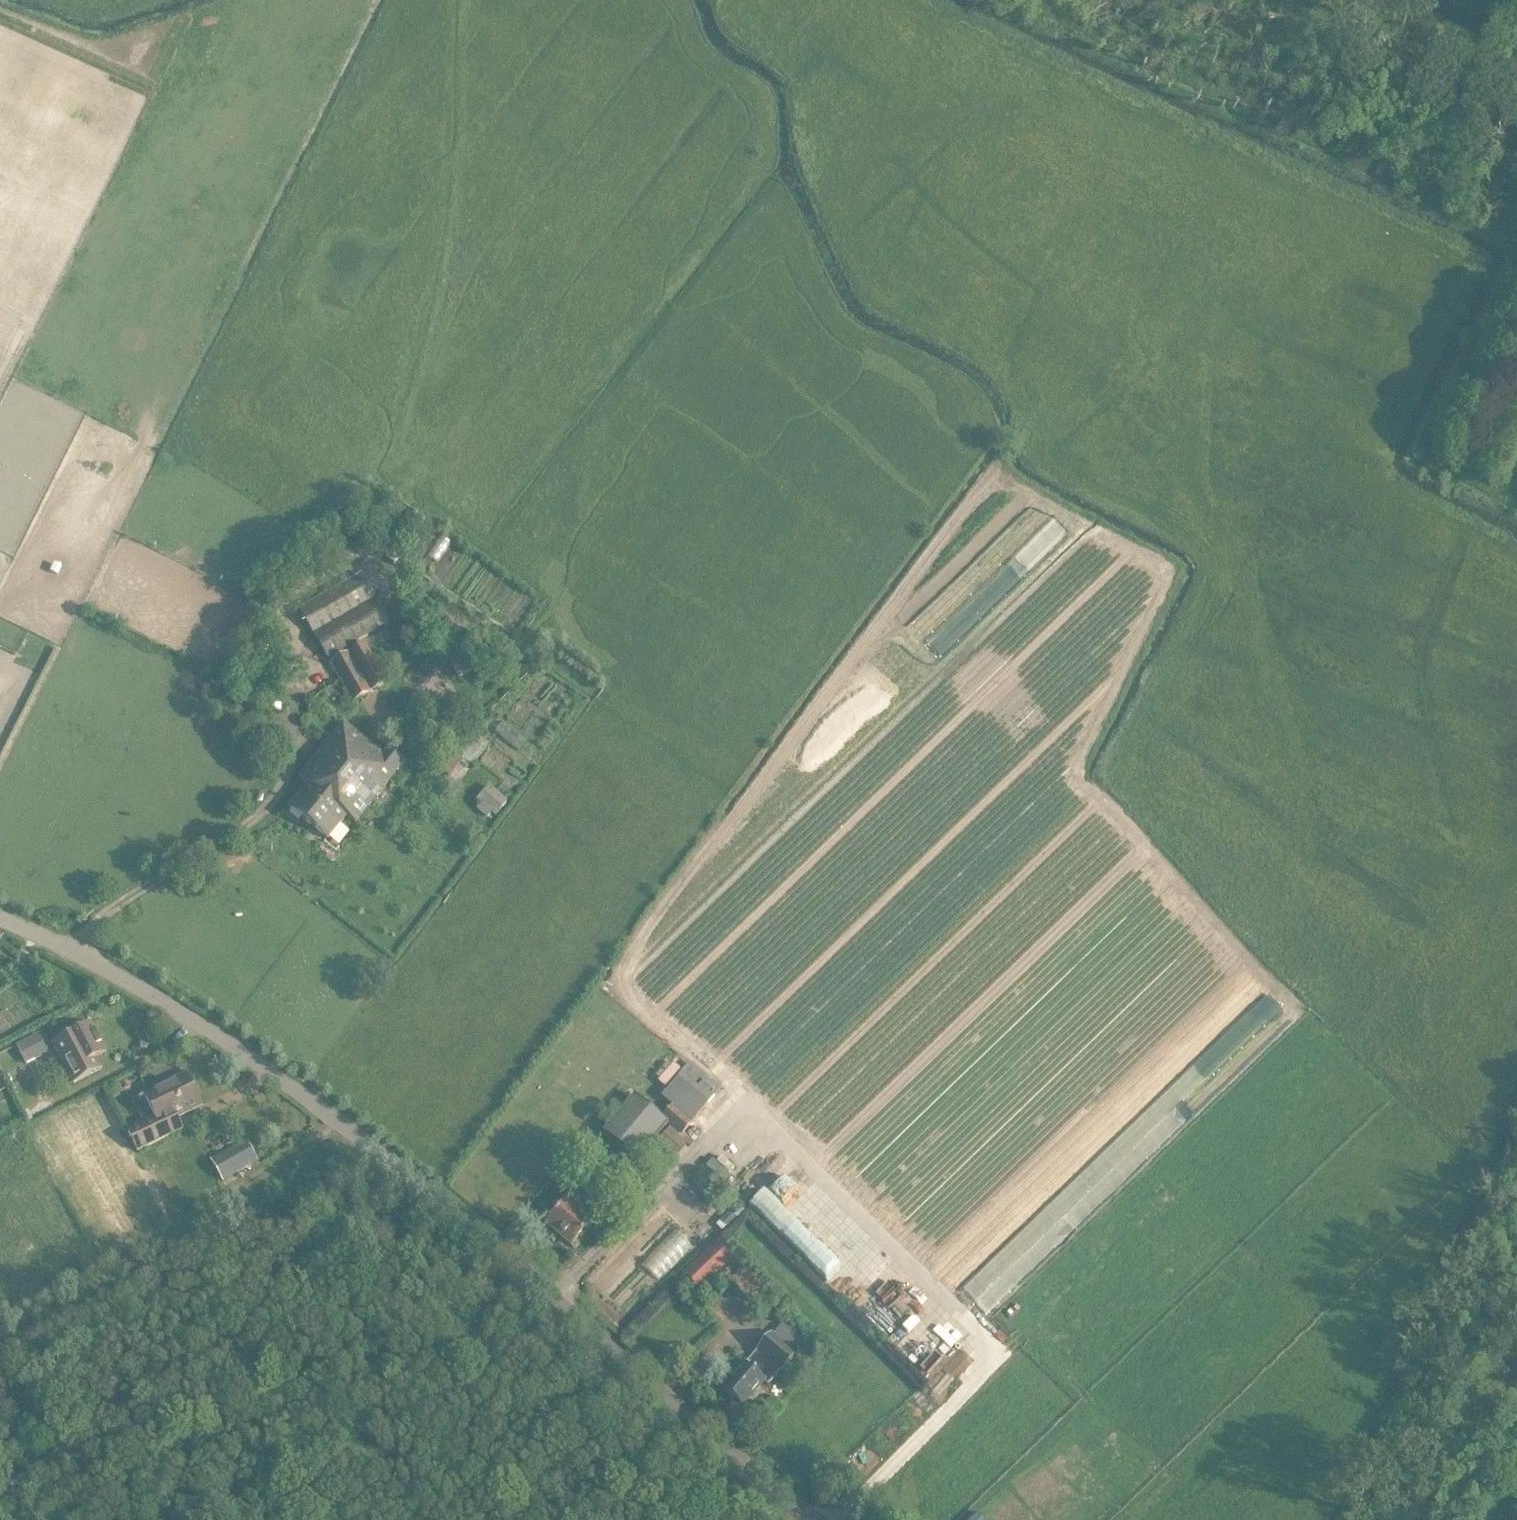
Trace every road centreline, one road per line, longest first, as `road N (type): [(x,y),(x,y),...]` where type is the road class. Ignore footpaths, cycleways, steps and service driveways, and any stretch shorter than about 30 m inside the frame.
road 1 (residential): [(0,920),(178,1008),(268,1066),(821,1519)]

